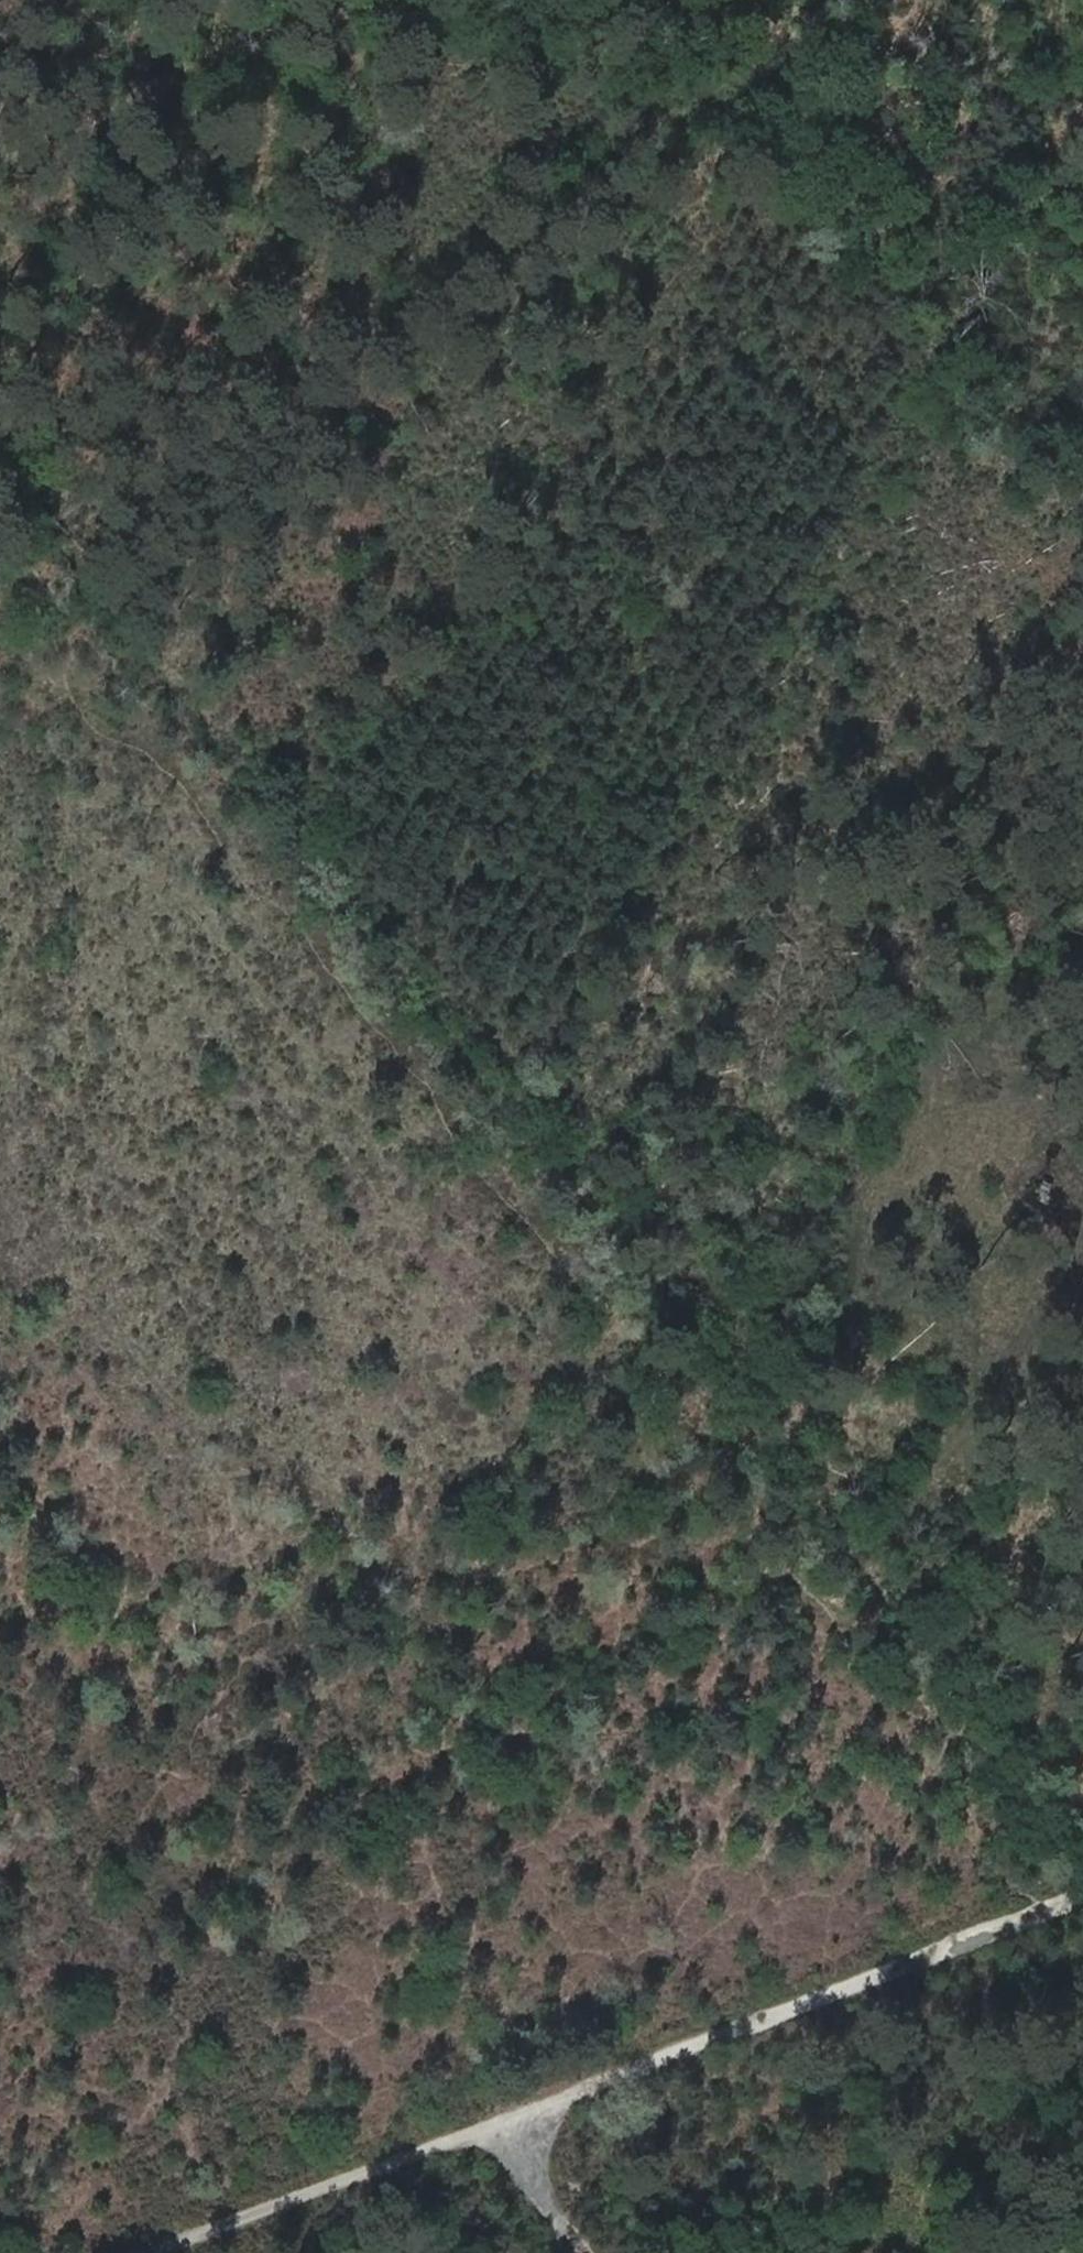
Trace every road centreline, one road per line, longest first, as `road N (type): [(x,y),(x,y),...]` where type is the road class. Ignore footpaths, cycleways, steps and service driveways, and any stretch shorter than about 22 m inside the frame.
road 1 (track): [(1082,1899),(511,2124),(154,2252)]
road 2 (track): [(583,2252),(554,2220),(511,2124)]

